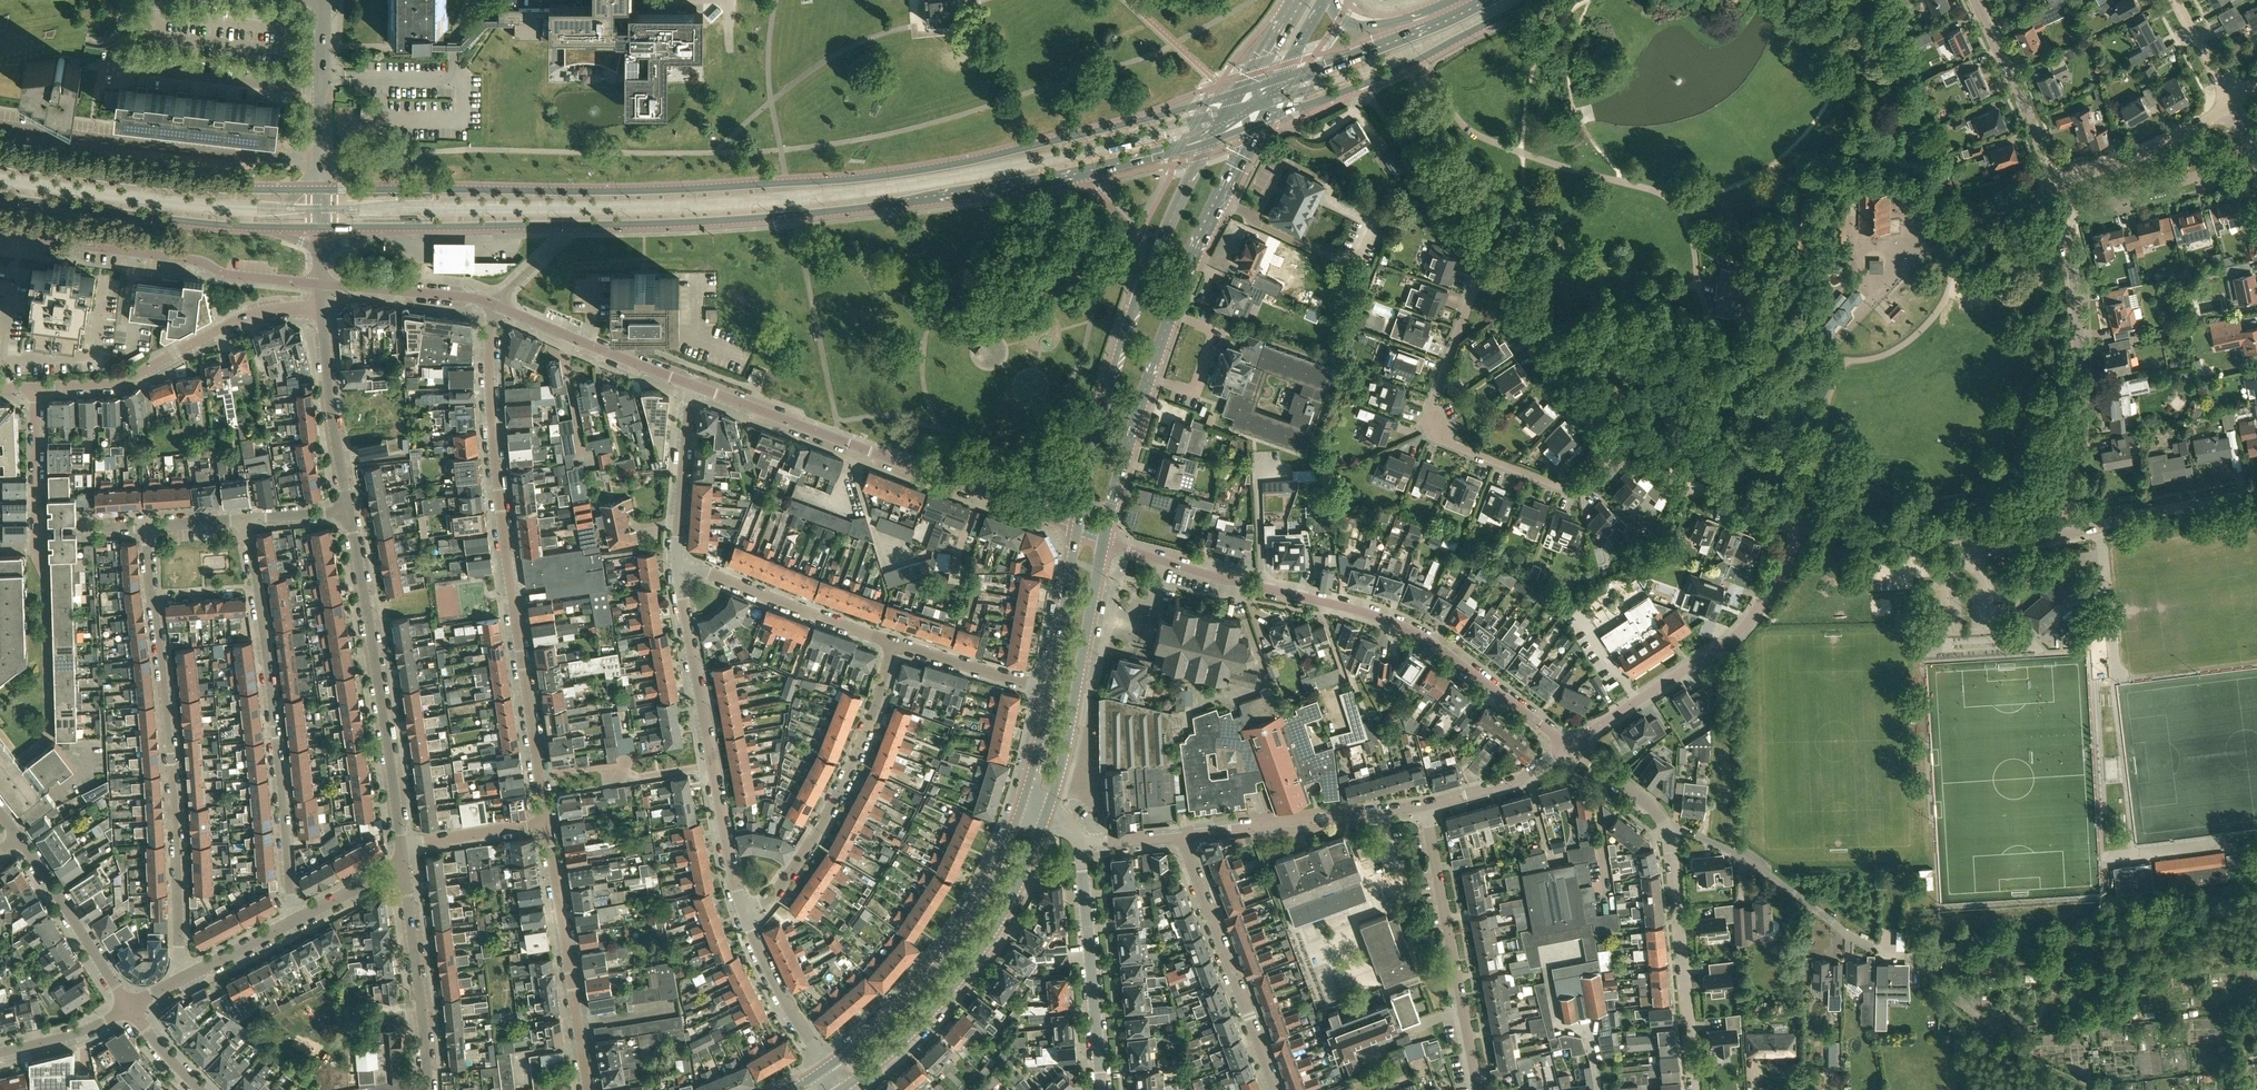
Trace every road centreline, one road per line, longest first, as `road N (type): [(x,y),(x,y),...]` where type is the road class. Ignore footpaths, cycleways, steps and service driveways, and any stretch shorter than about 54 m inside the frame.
road 1 (secondary): [(1241,92),(877,176),(614,191),(321,189)]
road 2 (secondary): [(561,225),(838,210),(1090,171)]
road 3 (residential): [(497,305),(492,372),(500,488),(547,824)]
road 4 (residential): [(1570,747),(1399,625),(1104,542)]
road 5 (residential): [(186,976),(145,527)]
road 6 (primary): [(1104,542),(1178,298),(1259,121)]
road 7 (residential): [(1077,529),(692,384)]
road 8 (residential): [(298,919),(246,520)]
road 9 (residential): [(1622,441),(1584,484),(1568,489),(1441,437),(1431,404),(1472,293),(1489,274)]
road 10 (residential): [(746,914),(678,566)]
road 11 (primary): [(845,1089),(927,1020),(989,941),(1047,813)]
road 12 (residential): [(349,511),(401,846)]
road 13 (residential): [(1570,747),(1739,632),(1810,519)]
road 14 (primary): [(1022,805),(987,890),(949,952),(903,1006),(828,1069)]
road 15 (secondary): [(321,189),(199,188),(0,163)]
road 16 (unclassified): [(2068,532),(2079,330),(2063,218)]
road 17 (residential): [(896,646),(824,823),(784,884),(746,914)]
road 18 (residential): [(35,388),(117,384),(249,315),(322,305)]
road 19 (primary): [(1259,121),(1420,59),(1530,0)]
road 20 (residential): [(1478,1089),(1421,808)]
road 21 (primary): [(1156,255),(1115,361),(1077,529)]
road 22 (primary): [(1047,813),(1104,542)]
road 23 (secondary): [(0,197),(272,227)]
road 24 (residential): [(1276,1089),(1182,835)]
road 25 (residential): [(589,1089),(547,824)]
road 26 (residential): [(1693,1089),(1669,831)]
road 27 (unclassified): [(1810,519),(1965,535),(2068,532)]
road 28 (tertiary): [(1102,1089),(1079,844)]
road 29 (residential): [(1421,808),(1182,835)]
road 30 (residential): [(1869,947),(1740,858),(1669,831)]
road 31 (residential): [(896,646),(678,566)]
road 32 (primary): [(1487,0),(1279,81)]
road 33 (residential): [(428,1089),(403,868)]
road 34 (residential): [(321,88),(102,66)]
road 35 (residential): [(1489,274),(1558,375),(1622,441)]
road 36 (residential): [(692,384),(497,305)]
road 37 (residential): [(349,511),(322,305)]
road 38 (residential): [(1622,441),(1723,499),(1810,519)]
road 39 (residential): [(128,1008),(18,837)]
road 40 (unclassified): [(2063,218),(2199,175),(2251,148)]
road 41 (unclassified): [(2054,183),(1976,0)]
road 42 (unclassified): [(2054,183),(2165,145),(2232,103)]
road 43 (unclassified): [(2068,532),(2256,494)]
road 44 (residential): [(678,566),(692,384)]
road 45 (residential): [(497,305),(321,285)]
road 46 (residential): [(828,1069),(746,914)]
road 47 (secondary): [(387,227),(561,225)]
road 48 (primary): [(1077,529),(1050,690)]
road 49 (residential): [(1570,747),(1506,784),(1421,808)]
road 50 (residential): [(1050,690),(896,646)]
road 51 (residential): [(37,548),(35,388)]
road 52 (primary): [(1466,0),(1360,25),(1340,18),(1329,0)]
road 53 (residential): [(401,846),(547,824)]
road 54 (residential): [(0,1053),(75,1033),(128,1008)]
road 55 (primary): [(1214,137),(1156,255)]
road 56 (residential): [(1669,831),(1649,805),(1570,747)]
road 57 (secondary): [(1090,171),(1214,137)]
road 58 (residential): [(186,976),(298,919)]

